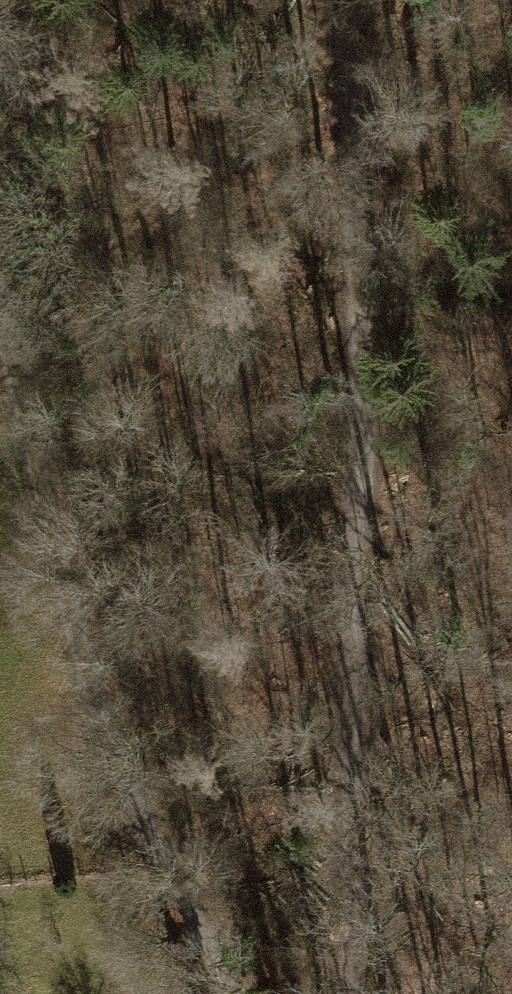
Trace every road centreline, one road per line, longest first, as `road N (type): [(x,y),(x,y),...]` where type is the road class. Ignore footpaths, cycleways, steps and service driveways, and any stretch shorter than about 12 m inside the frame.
road 1 (track): [(348,993),(359,699),(342,0)]
road 2 (track): [(217,993),(177,912),(83,617),(0,316)]

